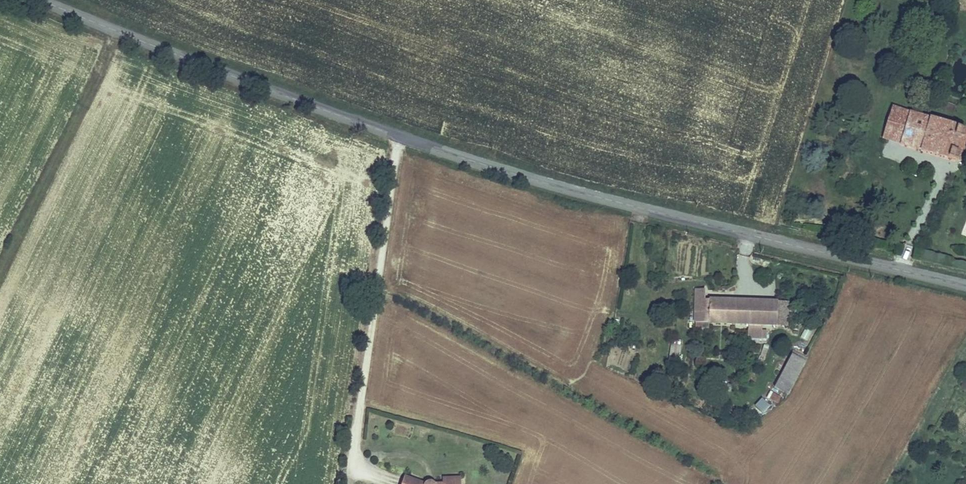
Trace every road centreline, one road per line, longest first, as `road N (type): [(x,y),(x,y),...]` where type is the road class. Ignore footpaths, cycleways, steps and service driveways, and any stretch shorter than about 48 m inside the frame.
road 1 (tertiary): [(965,286),(474,162),(43,0)]
road 2 (track): [(116,31),(0,268)]

